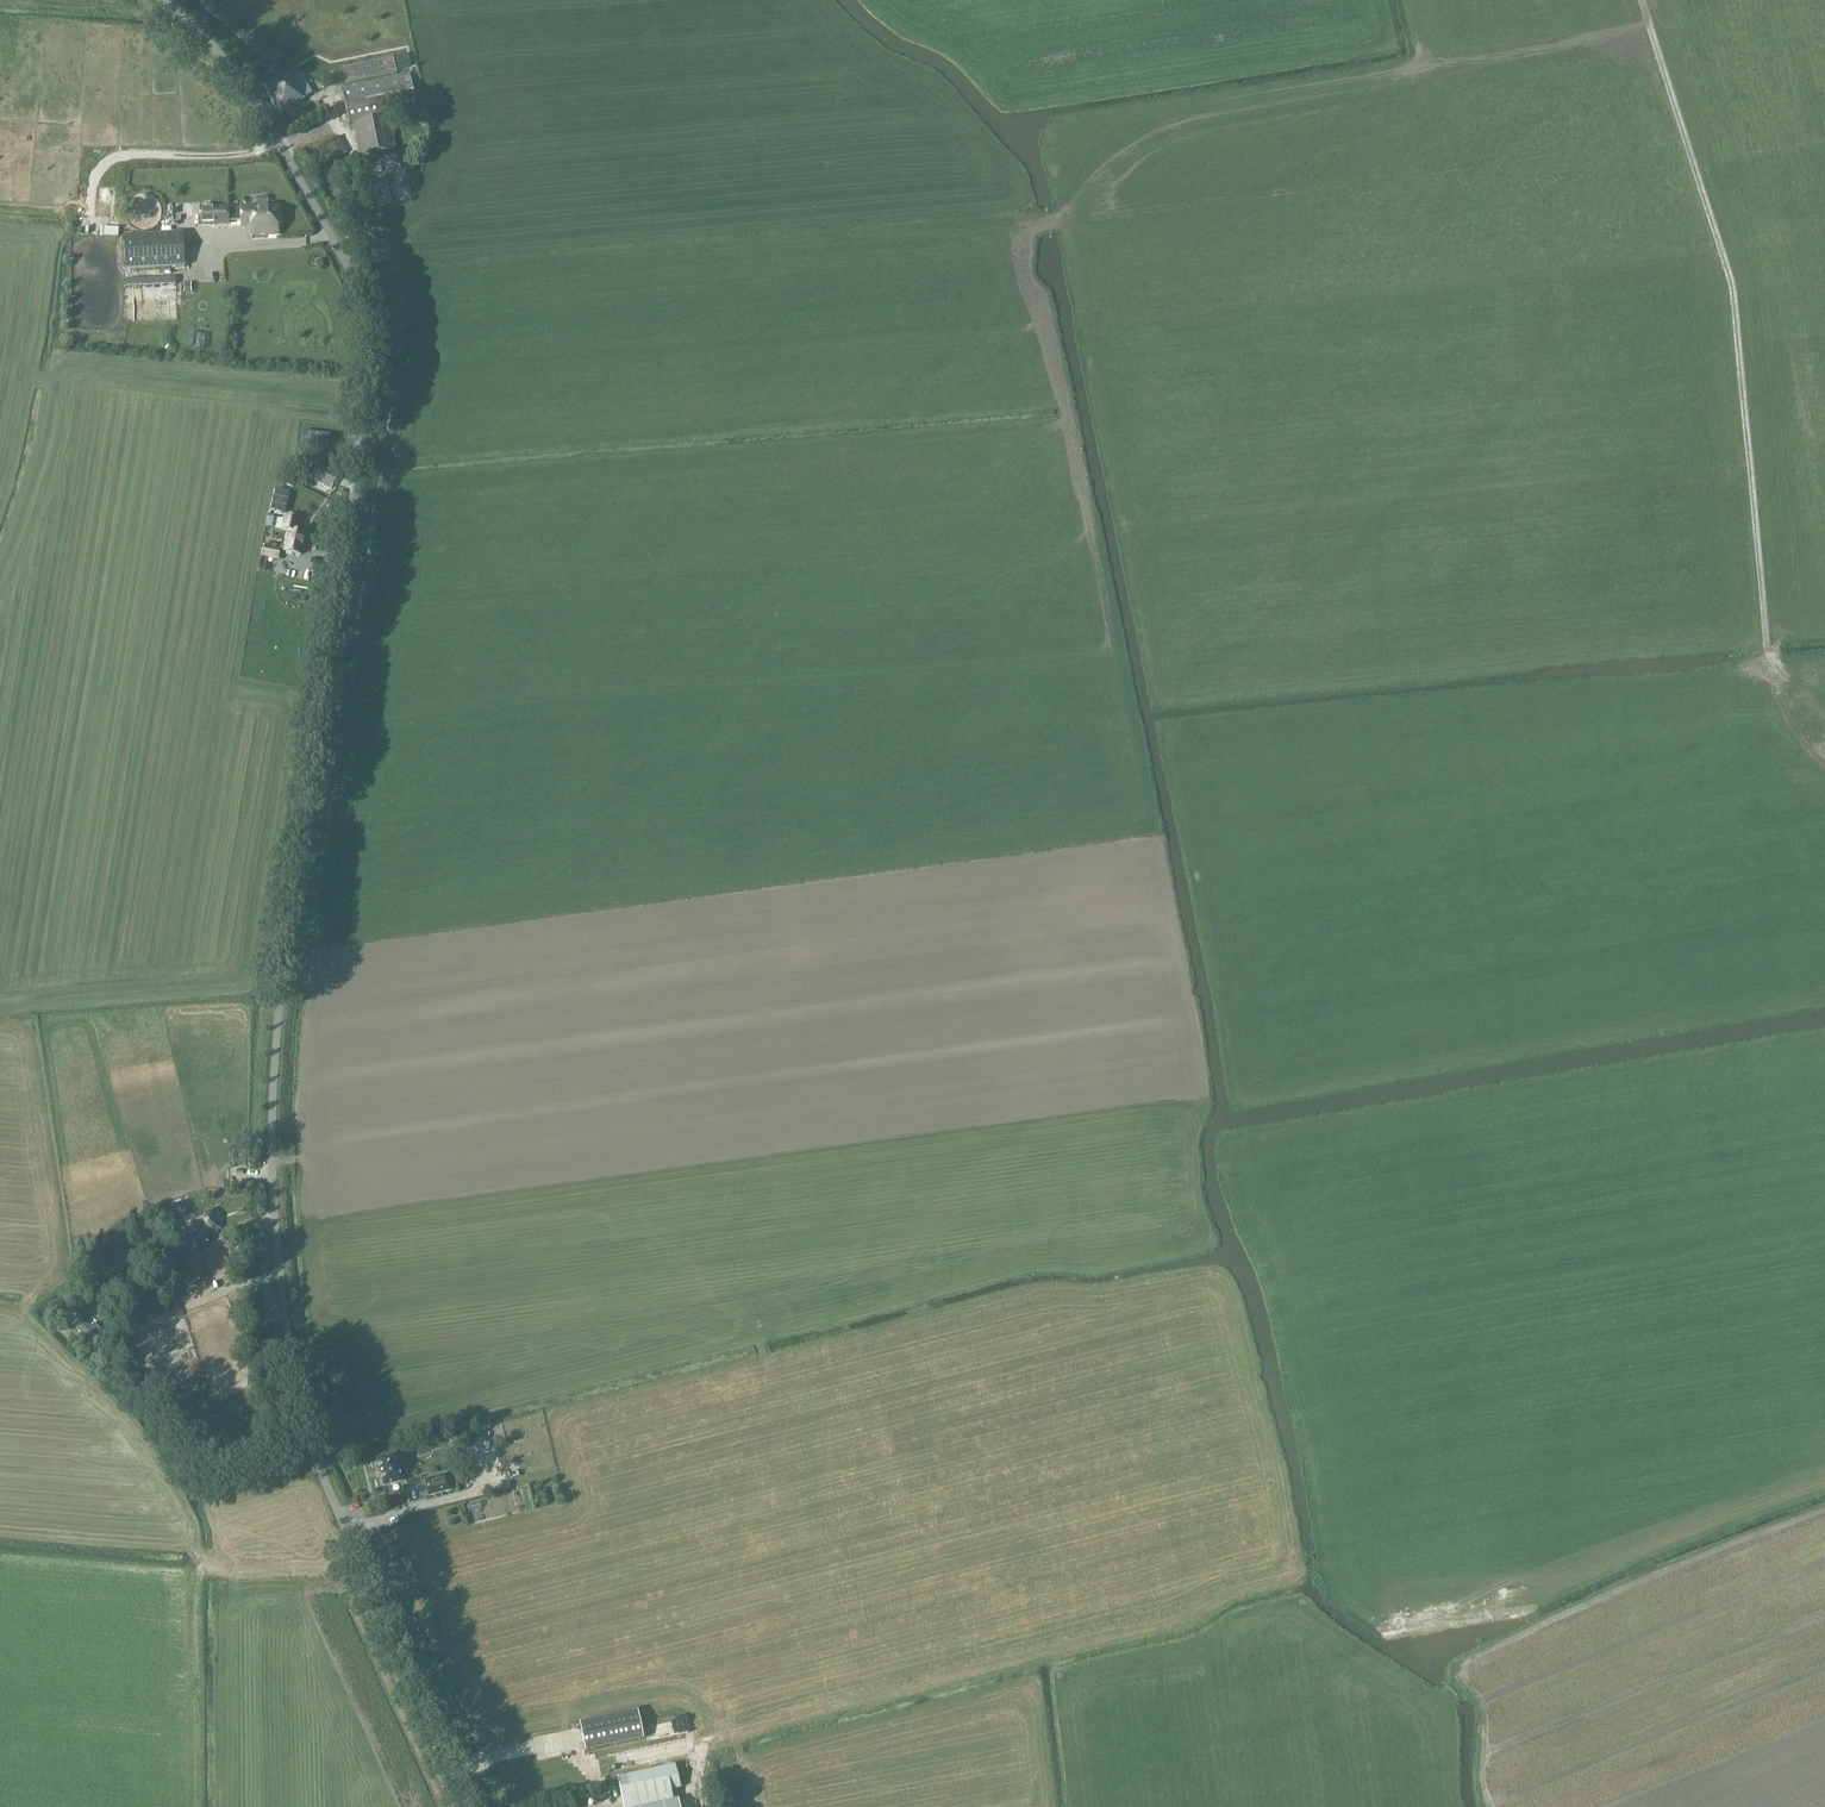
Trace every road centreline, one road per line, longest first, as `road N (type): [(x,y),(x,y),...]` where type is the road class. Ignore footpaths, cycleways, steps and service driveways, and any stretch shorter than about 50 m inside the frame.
road 1 (unclassified): [(472,1806),(308,1430),(275,1208),(278,1024),(372,351),(346,265),(254,97),(164,0)]
road 2 (track): [(24,376),(366,414)]
road 3 (track): [(419,0),(440,110),(436,171),(412,228),(392,248),(346,265)]

